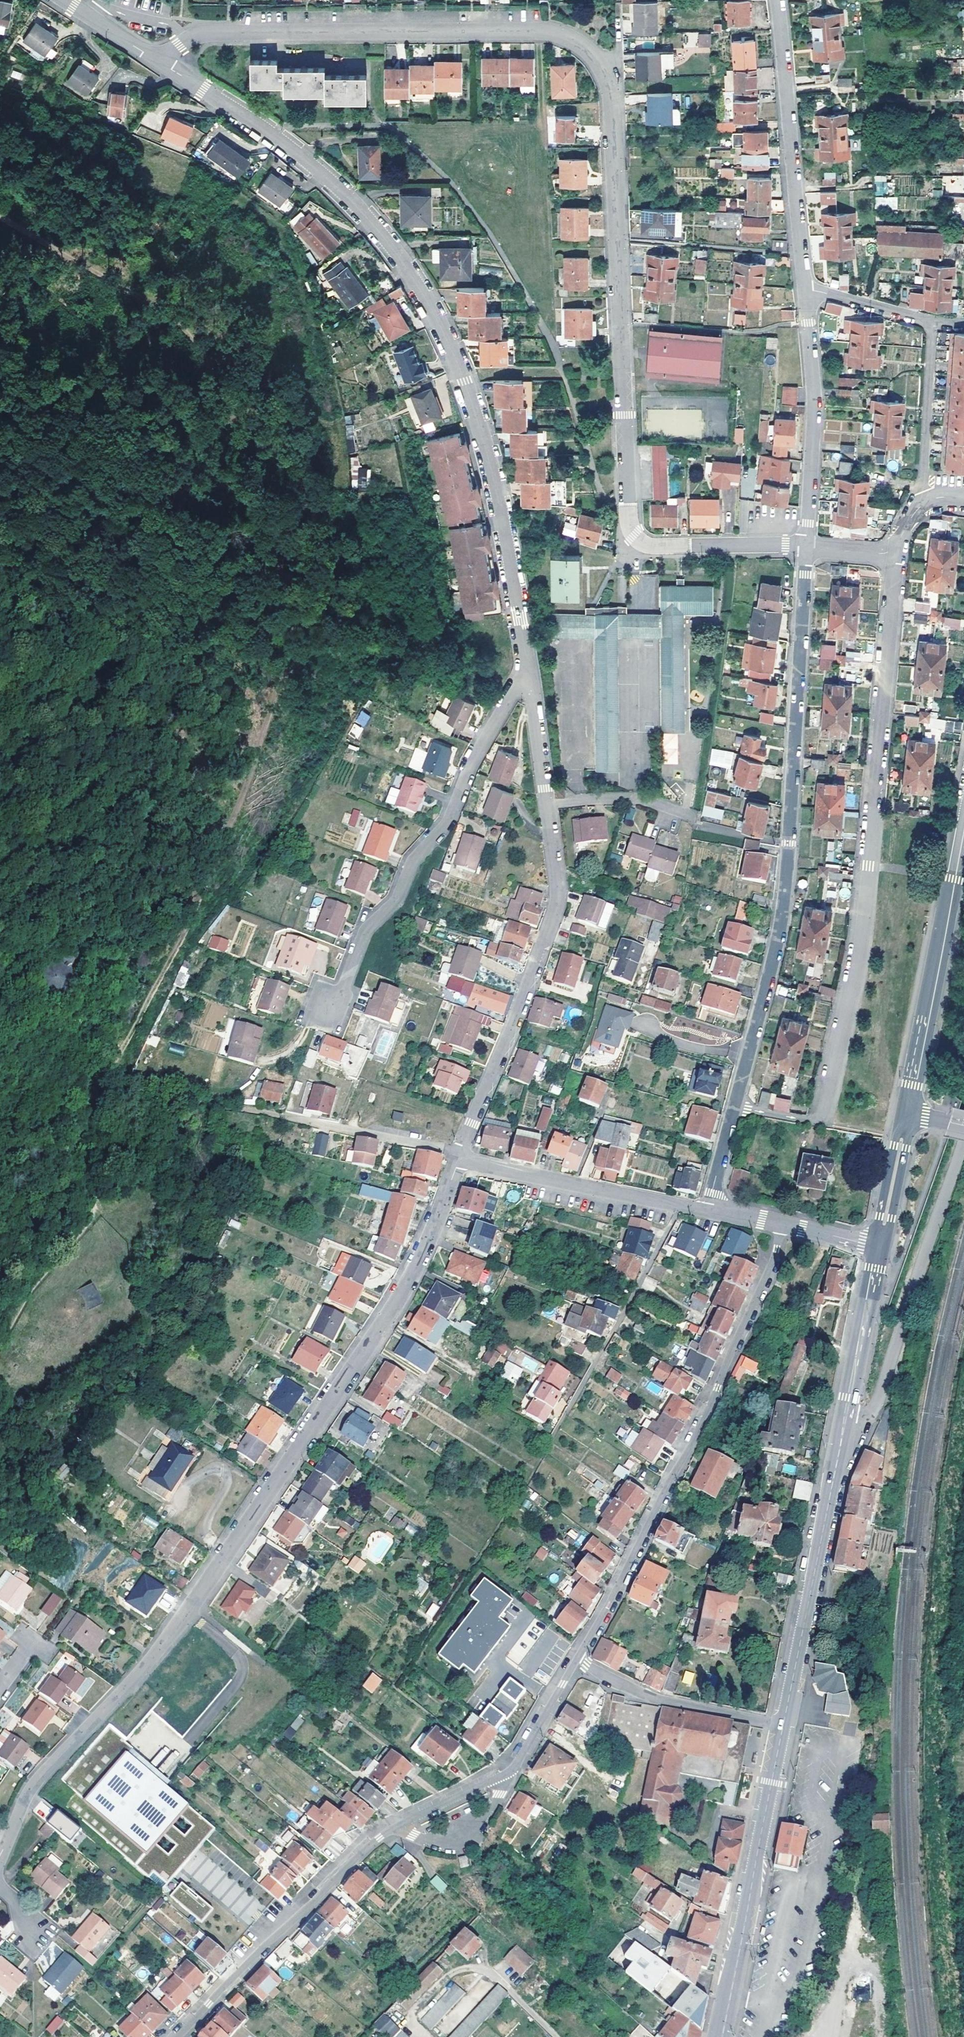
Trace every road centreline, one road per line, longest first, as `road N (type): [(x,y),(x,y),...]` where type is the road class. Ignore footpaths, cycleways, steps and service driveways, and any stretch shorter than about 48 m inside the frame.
road 1 (residential): [(195,31),(533,31),(585,52),(610,95),(634,536),(651,546),(806,547)]
road 2 (residential): [(0,1854),(36,1779),(146,1665),(390,1316),(431,1243),(462,1156)]
road 3 (residential): [(162,65),(330,183),(390,246),(440,324),(508,539),(528,676)]
road 4 (residential): [(737,1109),(783,910),(806,547)]
road 5 (residential): [(180,2036),(384,1831),(504,1775),(577,1661)]
road 6 (secondary): [(784,1727),(881,1247)]
road 7 (residential): [(577,1661),(718,1387),(781,1225)]
road 8 (residential): [(546,805),(554,912),(462,1156)]
road 9 (residential): [(342,983),(367,933),(399,901),(415,865),(452,824),(473,766),(528,676)]
road 10 (residential): [(868,890),(890,547)]
road 11 (secondary): [(724,2036),(784,1727)]
road 12 (residential): [(805,292),(779,0)]
road 13 (secondary): [(908,1111),(963,830)]
road 14 (residential): [(462,1156),(713,1212)]
road 15 (residential): [(806,547),(814,398),(805,292)]
road 16 (residential): [(238,1109),(462,1156)]
road 17 (residential): [(784,1727),(681,1707),(577,1661)]
road 18 (residential): [(935,325),(923,503)]
road 19 (residential): [(546,805),(634,799),(696,819)]
road 20 (secondary): [(881,1247),(908,1111)]
road 21 (residential): [(935,325),(805,292)]
road 22 (residential): [(528,676),(546,805)]

